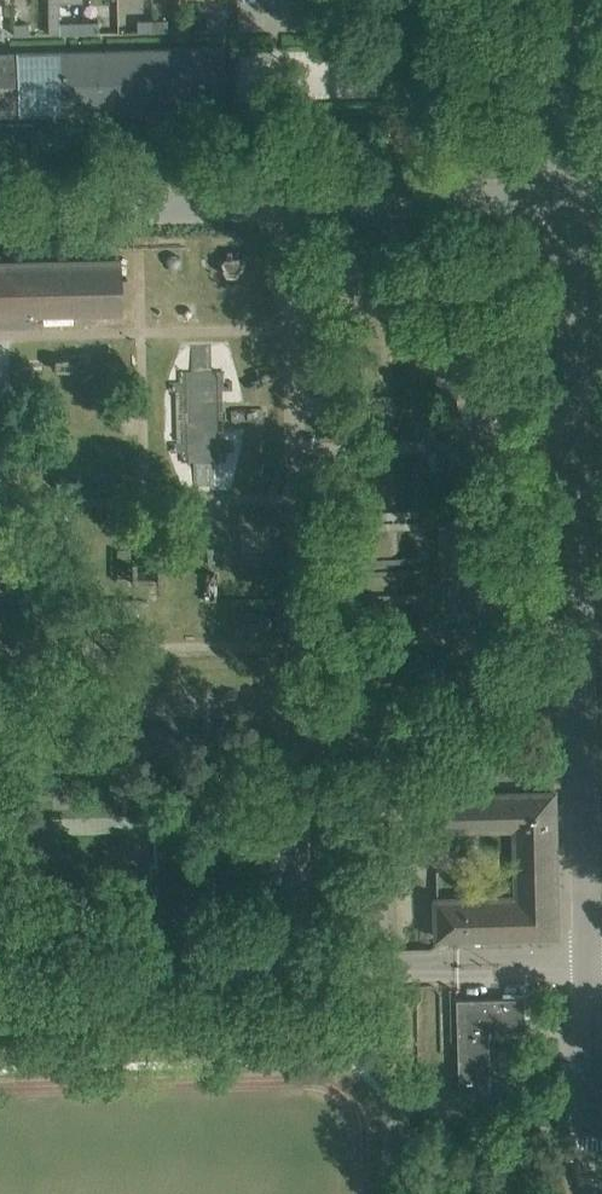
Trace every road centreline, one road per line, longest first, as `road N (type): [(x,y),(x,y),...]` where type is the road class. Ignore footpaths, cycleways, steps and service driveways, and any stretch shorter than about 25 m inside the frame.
road 1 (unclassified): [(587,962),(569,193)]
road 2 (unclassified): [(299,704),(293,200)]
road 3 (unclassified): [(0,976),(302,970)]
road 4 (unclassified): [(0,712),(299,704)]
road 5 (unclassified): [(0,208),(293,200)]
road 6 (unclassified): [(302,970),(587,962)]
road 7 (unclassified): [(293,200),(569,193)]
road 8 (unclassified): [(302,970),(299,704)]
road 9 (unclassified): [(591,1193),(587,962)]
road 10 (unclassified): [(568,153),(565,0)]

